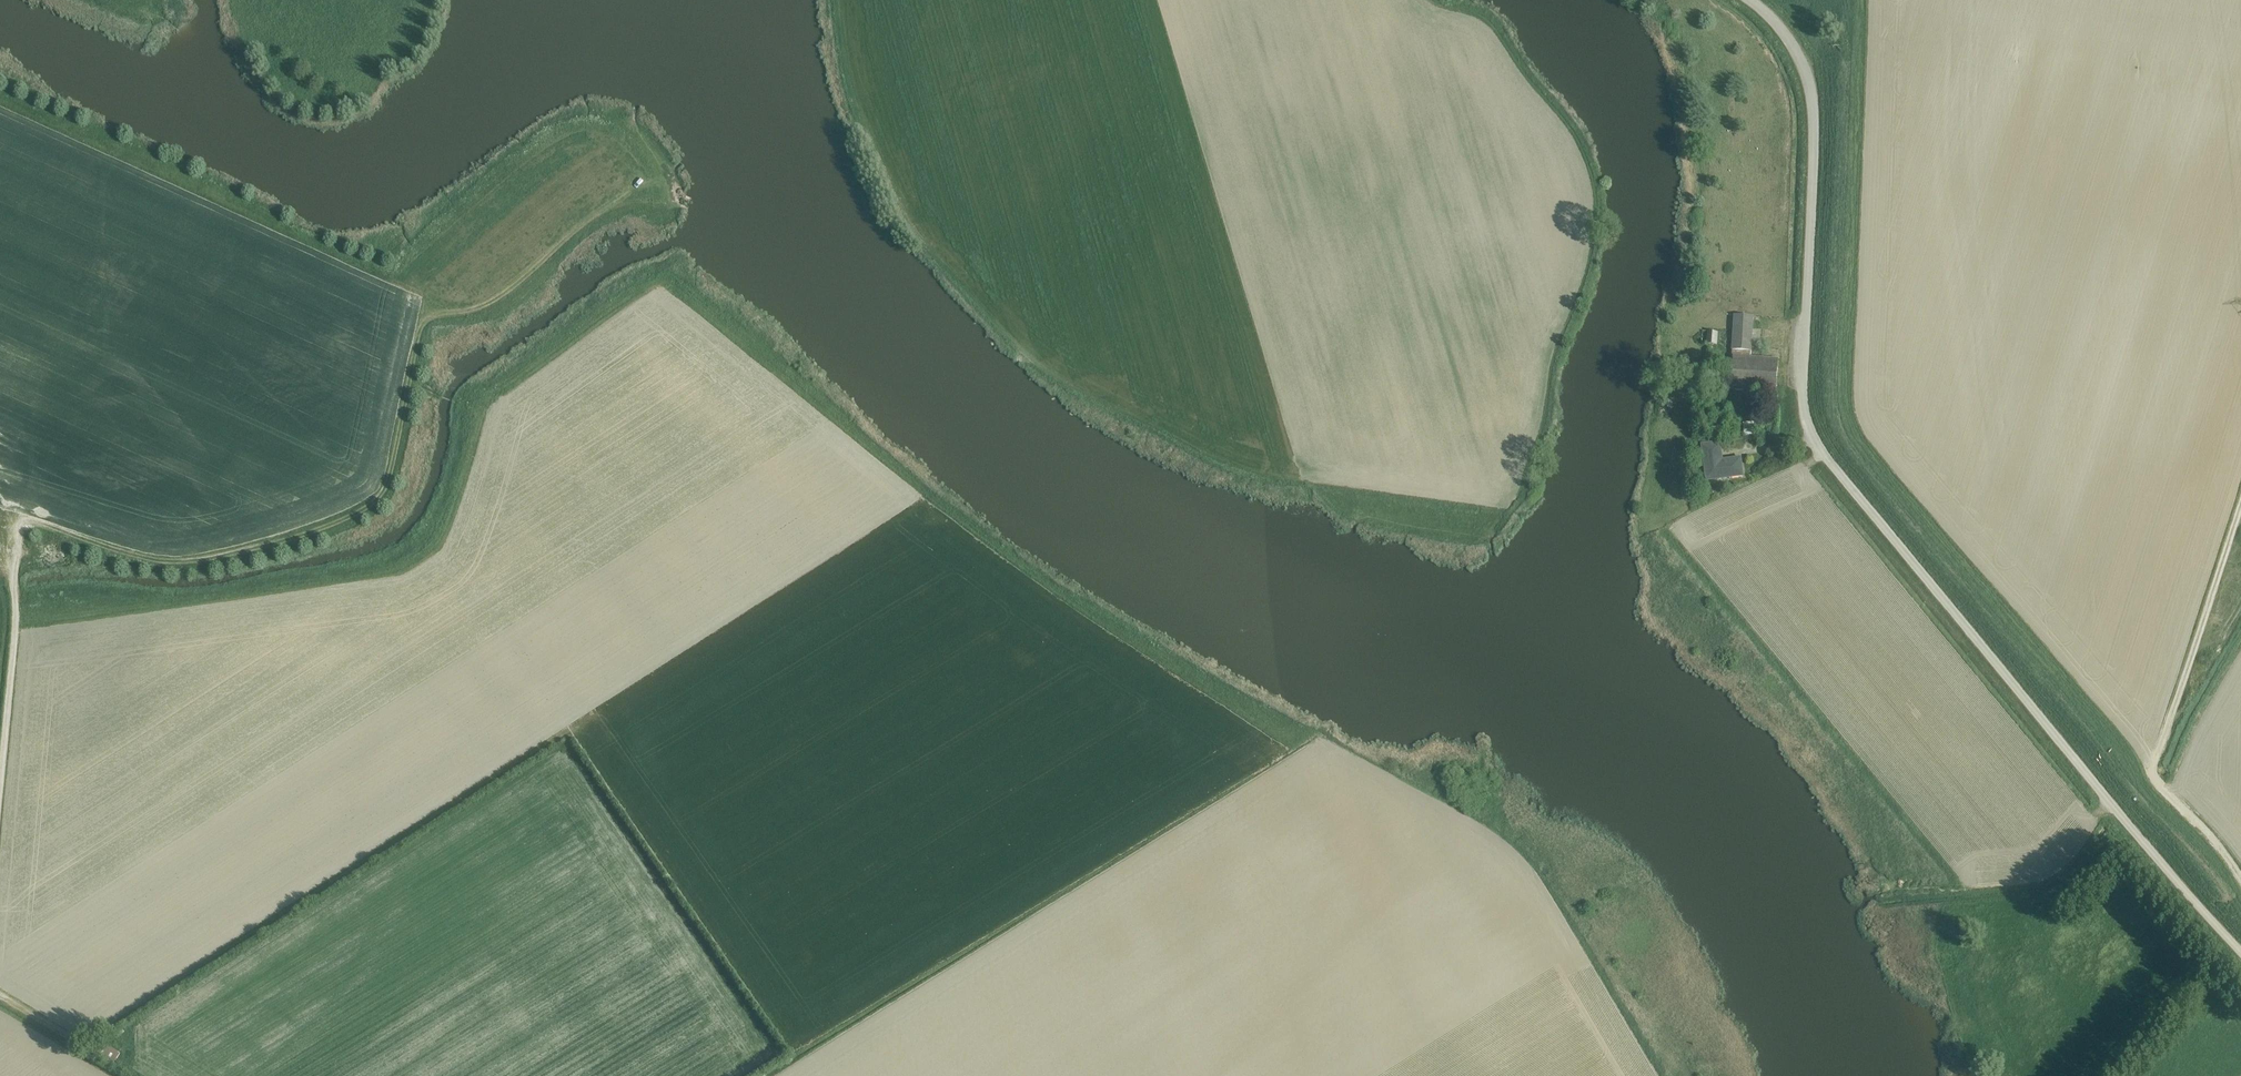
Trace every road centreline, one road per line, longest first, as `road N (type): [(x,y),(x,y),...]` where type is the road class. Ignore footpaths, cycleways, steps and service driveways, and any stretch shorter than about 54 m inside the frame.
road 1 (unclassified): [(2240,953),(1816,446),(1802,405),(1809,89),(1782,30),(1750,0)]
road 2 (track): [(0,999),(77,1044),(554,734)]
road 3 (track): [(2240,496),(2153,772),(2240,879)]

